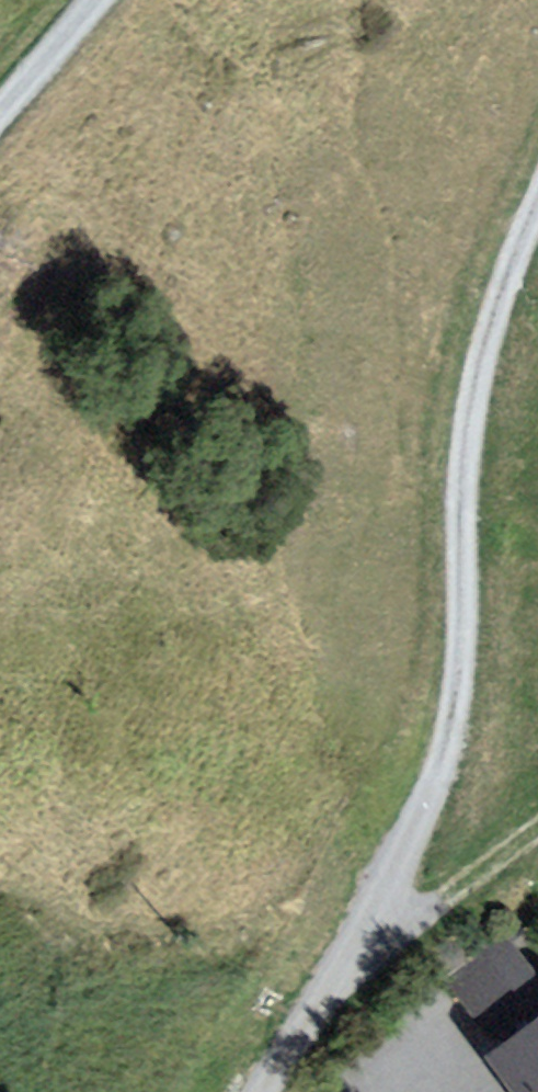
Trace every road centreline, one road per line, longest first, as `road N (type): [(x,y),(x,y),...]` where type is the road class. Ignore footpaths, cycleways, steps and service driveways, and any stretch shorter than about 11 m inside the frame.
road 1 (track): [(537,196),(501,286),(469,420),(460,682),(436,772)]
road 2 (unclassified): [(436,772),(396,867),(263,1091)]
road 3 (track): [(368,918),(419,918),(537,834)]
road 4 (track): [(0,113),(92,0)]

